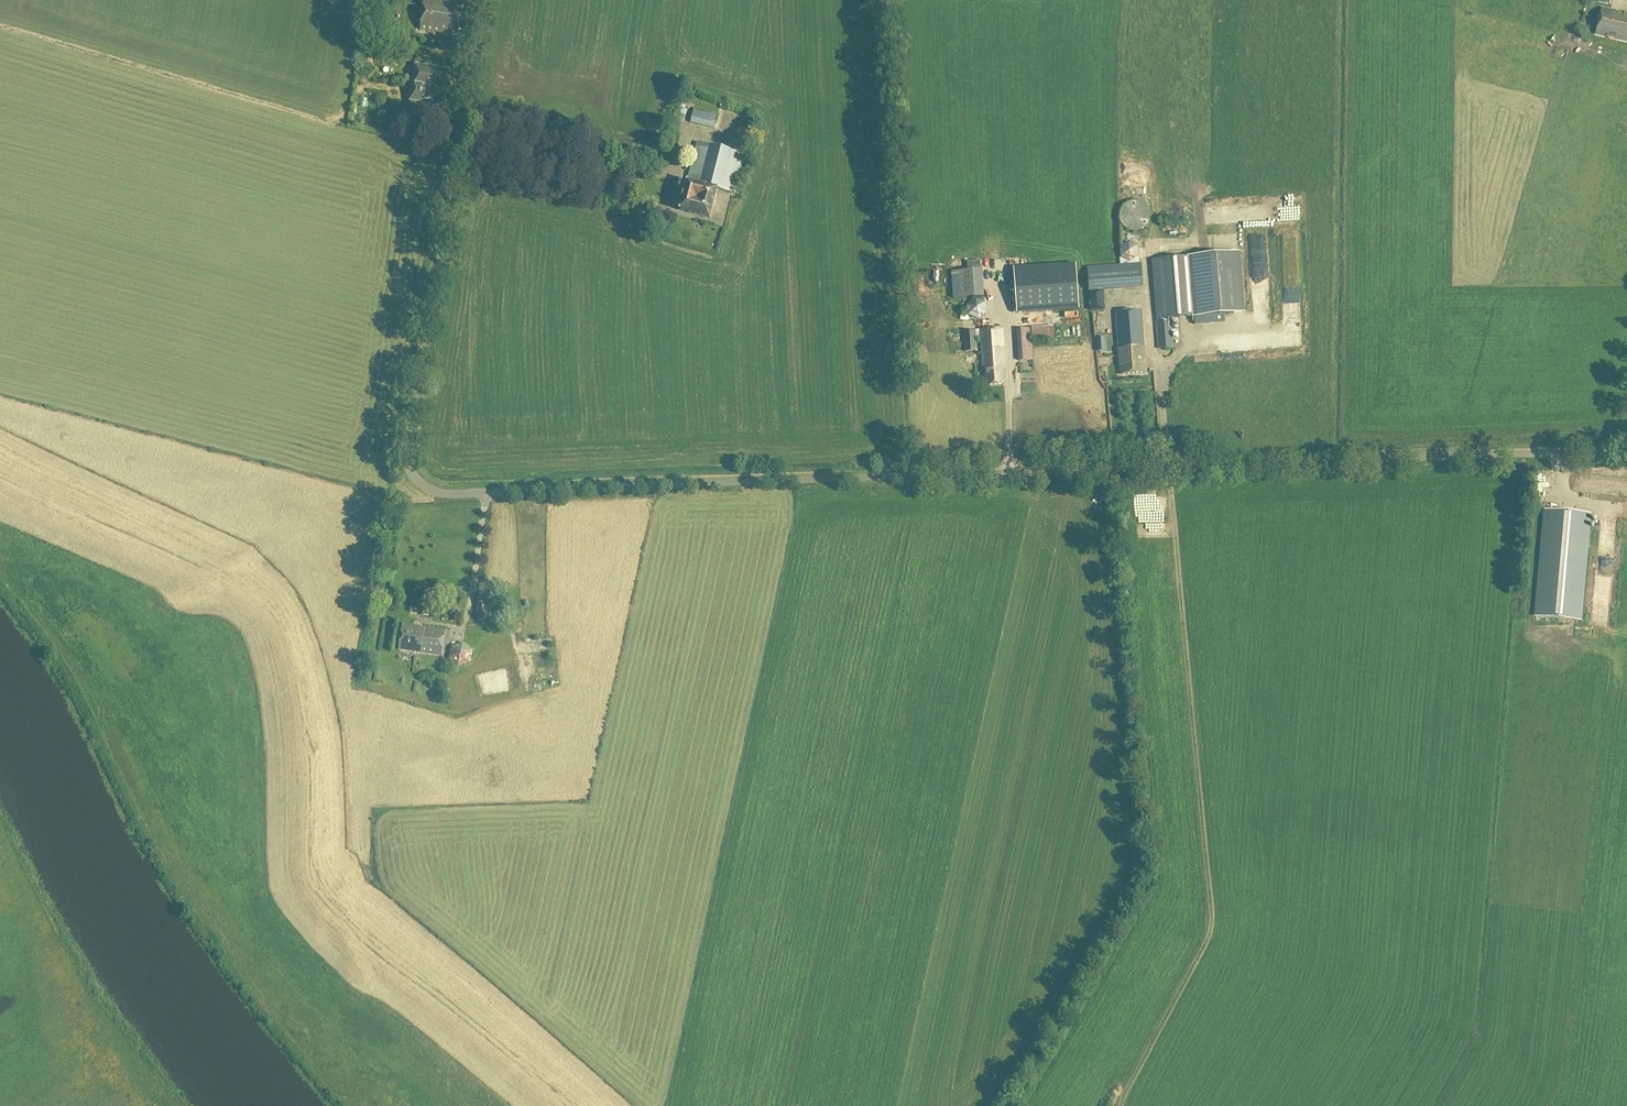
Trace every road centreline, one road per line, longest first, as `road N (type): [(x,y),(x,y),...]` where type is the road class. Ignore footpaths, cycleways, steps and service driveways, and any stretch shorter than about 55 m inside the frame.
road 1 (unclassified): [(1626,450),(456,494),(426,487),(411,470),(408,442),(475,0)]
road 2 (track): [(1123,1105),(1213,919),(1169,467)]

